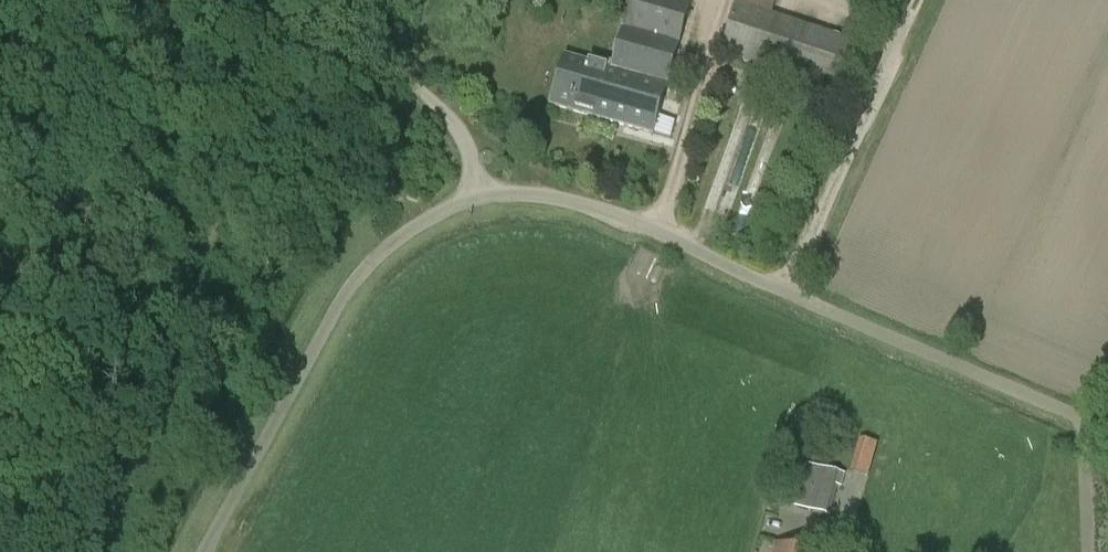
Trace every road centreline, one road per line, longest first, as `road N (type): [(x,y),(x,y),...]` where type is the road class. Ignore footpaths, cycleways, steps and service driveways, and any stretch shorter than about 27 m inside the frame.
road 1 (unclassified): [(211,551),(321,339),(384,246),(455,206),(513,193),(631,220),(1107,432)]
road 2 (track): [(487,196),(460,129),(383,54),(383,0)]

